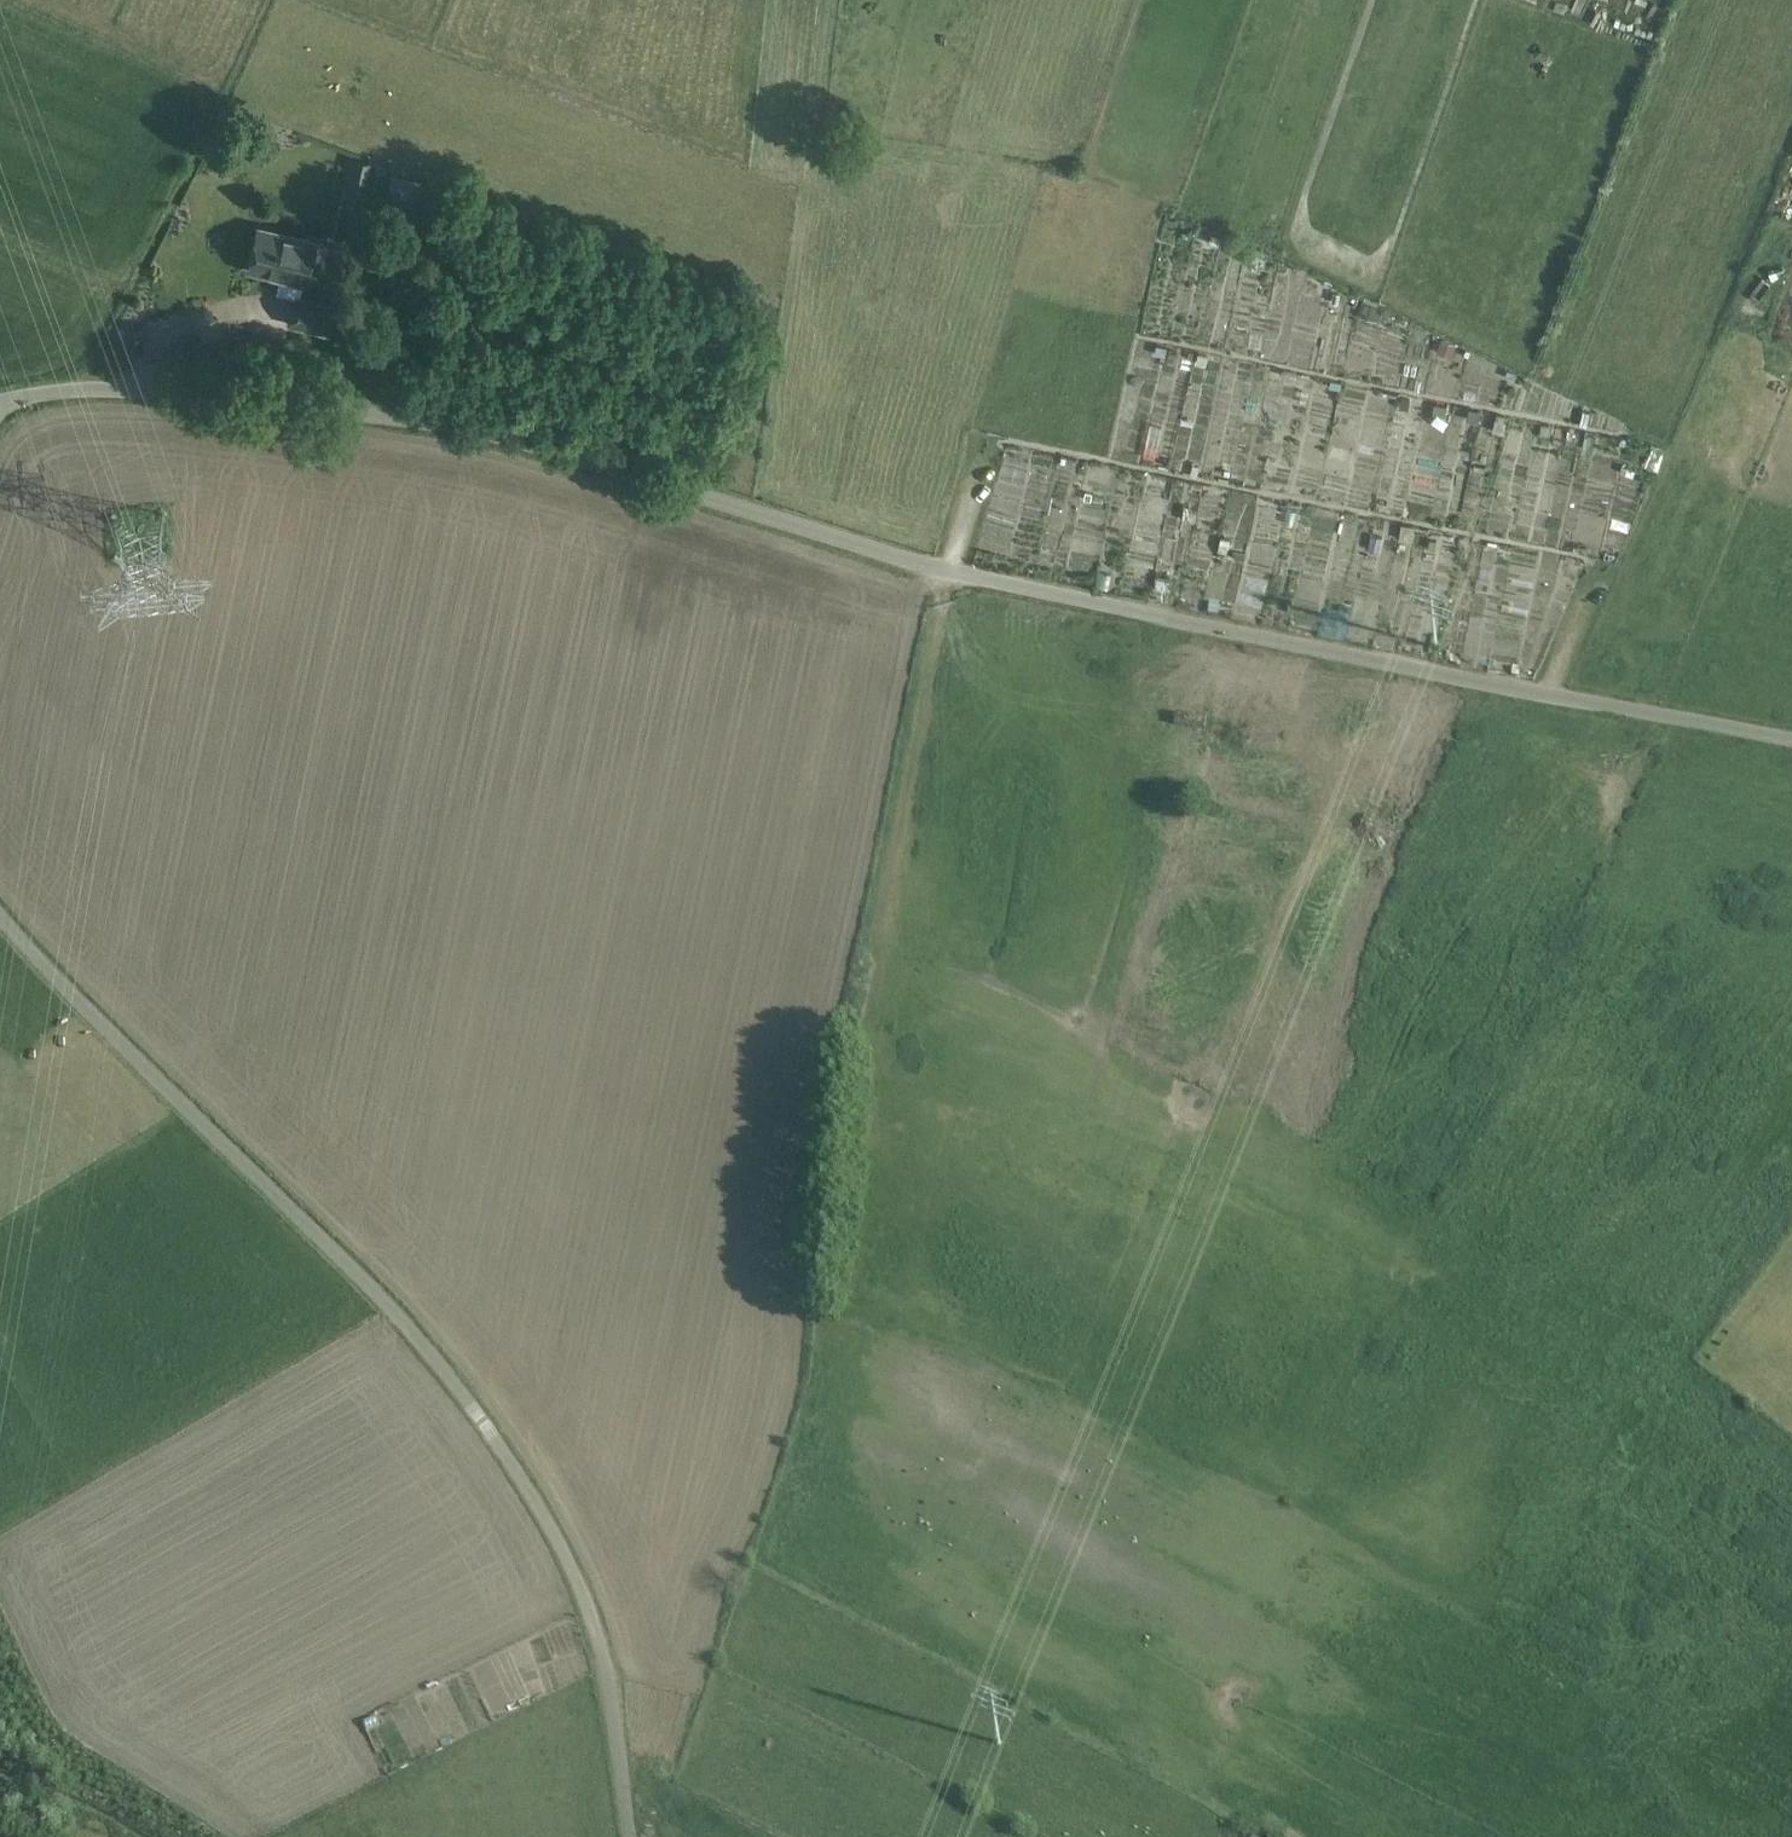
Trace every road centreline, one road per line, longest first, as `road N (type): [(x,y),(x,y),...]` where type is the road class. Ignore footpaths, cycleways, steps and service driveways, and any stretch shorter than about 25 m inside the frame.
road 1 (unclassified): [(1791,739),(950,572),(564,455),(401,417),(103,388),(0,400)]
road 2 (unclassified): [(632,1836),(604,1663),(587,1607),(561,1545),(479,1415),(388,1304),(0,915)]
road 3 (track): [(273,0),(73,391)]

